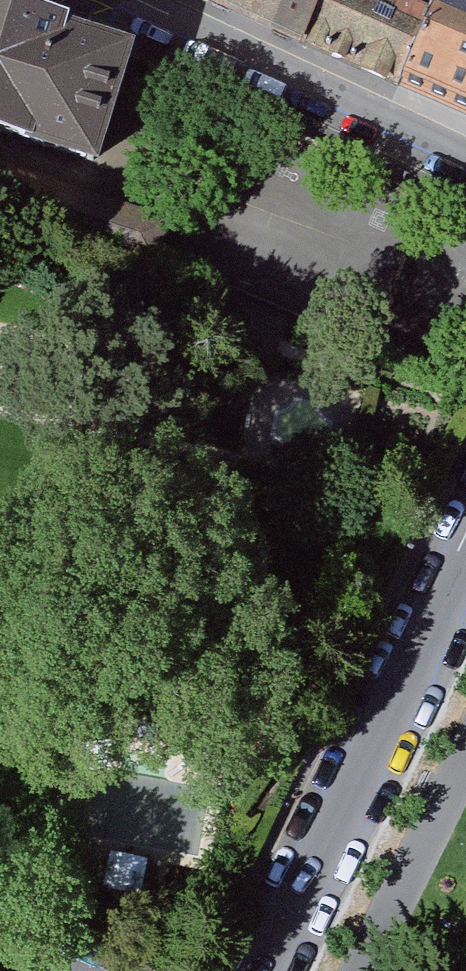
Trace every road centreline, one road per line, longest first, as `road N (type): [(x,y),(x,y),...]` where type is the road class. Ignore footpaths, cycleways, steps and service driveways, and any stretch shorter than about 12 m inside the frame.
road 1 (unclassified): [(261,970),(465,568)]
road 2 (residential): [(465,158),(131,0)]

